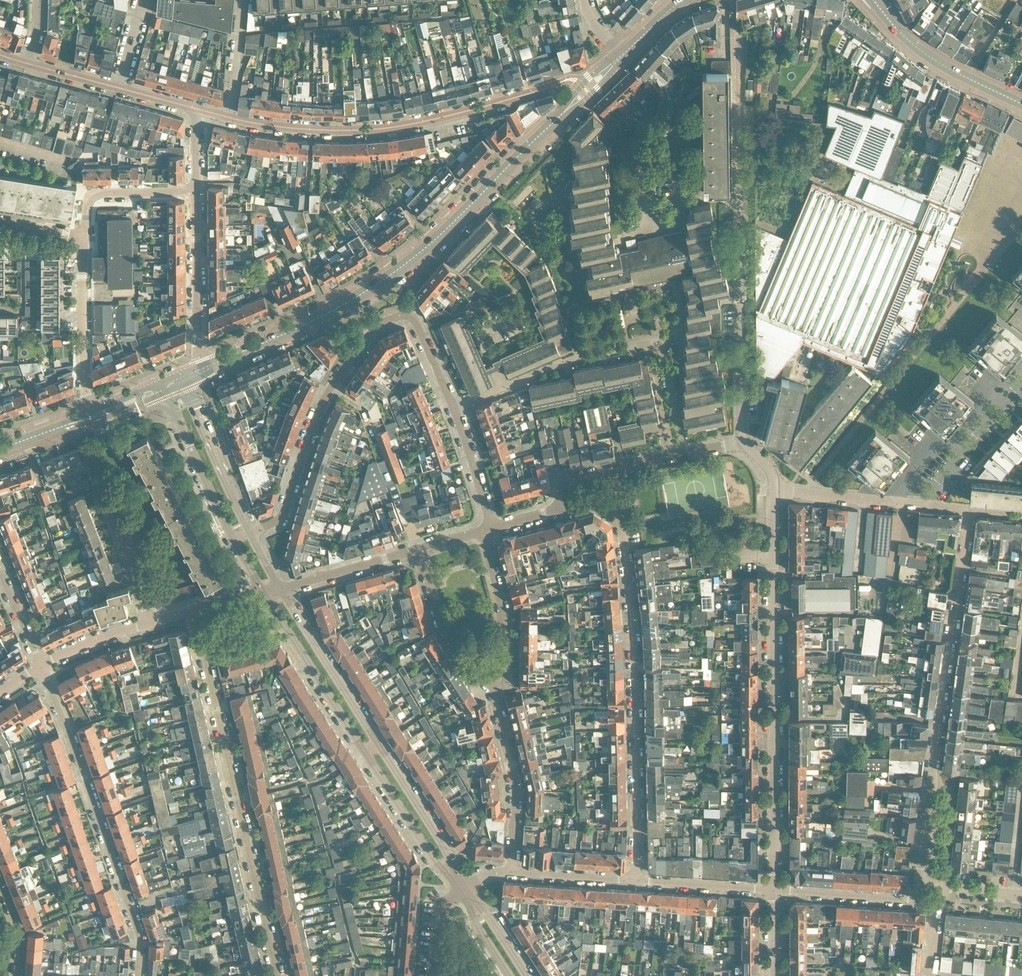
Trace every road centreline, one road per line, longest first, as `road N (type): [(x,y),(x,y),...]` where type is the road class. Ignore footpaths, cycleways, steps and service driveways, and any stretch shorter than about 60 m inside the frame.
road 1 (tertiary): [(205,370),(372,288),(440,234),(561,115)]
road 2 (residential): [(772,891),(772,492)]
road 3 (residential): [(251,534),(281,522),(317,415),(375,327),(397,316),(415,321),(453,409)]
road 4 (residential): [(635,881),(635,670),(615,494)]
road 5 (residential): [(925,883),(969,509)]
road 6 (residential): [(277,975),(192,612)]
road 7 (residential): [(745,443),(737,104)]
road 8 (residential): [(41,666),(142,940),(139,975)]
road 9 (residential): [(229,117),(322,130),(391,127),(549,87)]
road 10 (unclassified): [(772,492),(969,509)]
road 11 (residential): [(265,596),(365,753)]
road 12 (tertiary): [(1021,103),(916,47),(874,0)]
road 13 (residential): [(379,745),(282,591)]
road 14 (residential): [(95,415),(85,385),(84,235)]
road 15 (residential): [(509,872),(513,803),(495,693)]
road 16 (residential): [(205,370),(197,190)]
road 17 (residential): [(251,534),(186,378)]
road 18 (residential): [(163,388),(234,541)]
road 19 (residential): [(495,693),(506,674),(507,611),(483,531)]
road 20 (residential): [(365,753),(459,892)]
road 21 (residential): [(495,693),(475,681),(440,627),(418,550)]
road 22 (residential): [(465,887),(379,745)]
road 23 (unclassified): [(919,895),(772,891)]
road 24 (residential): [(84,235),(93,195),(197,190)]
road 25 (residential): [(149,623),(102,486)]
road 26 (residential): [(282,591),(418,550)]
road 27 (unclassified): [(772,891),(635,881)]
road 28 (residential): [(503,388),(626,348)]
road 29 (unclassified): [(635,881),(509,872)]
road 30 (residential): [(453,409),(492,528)]

